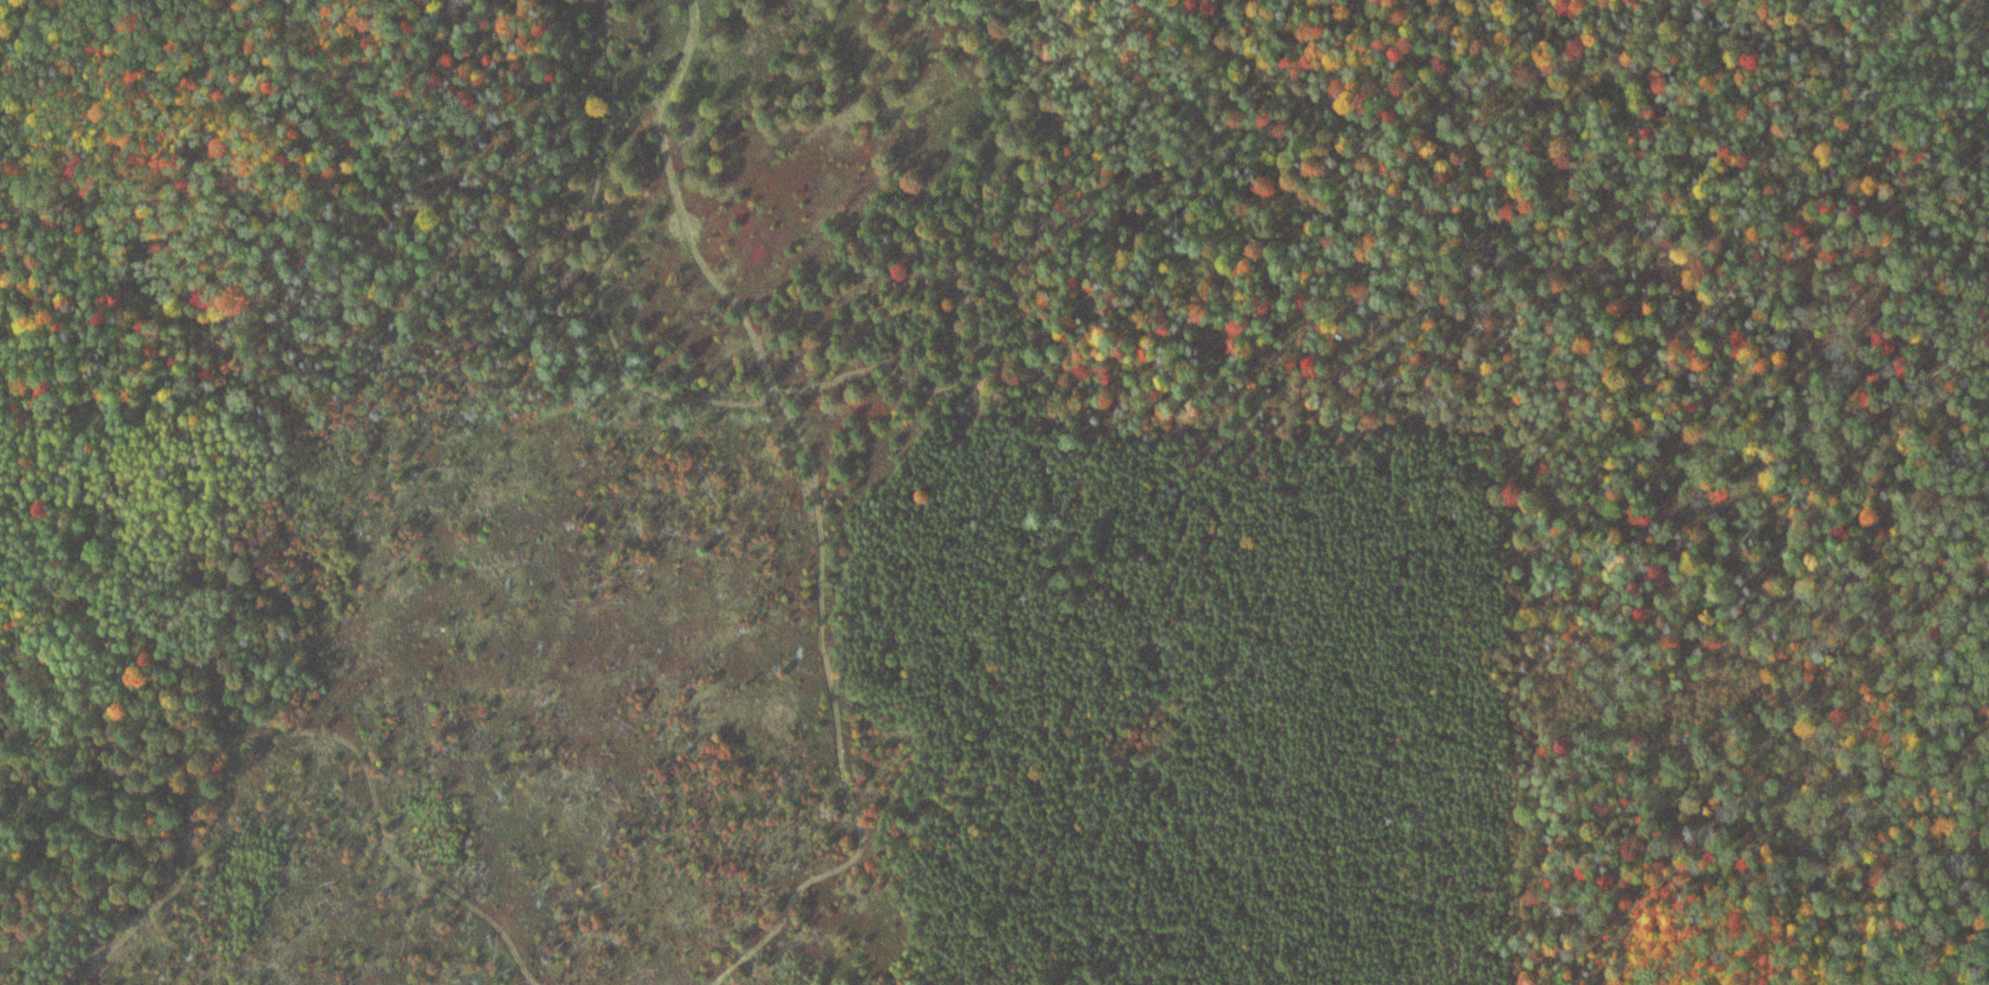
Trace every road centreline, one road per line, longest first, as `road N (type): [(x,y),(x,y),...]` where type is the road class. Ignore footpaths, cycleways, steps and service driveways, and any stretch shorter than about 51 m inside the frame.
road 1 (track): [(728,984),(814,882),(855,853),(853,801),(819,592),(810,465),(746,335),(693,252),(662,124),(688,0)]

